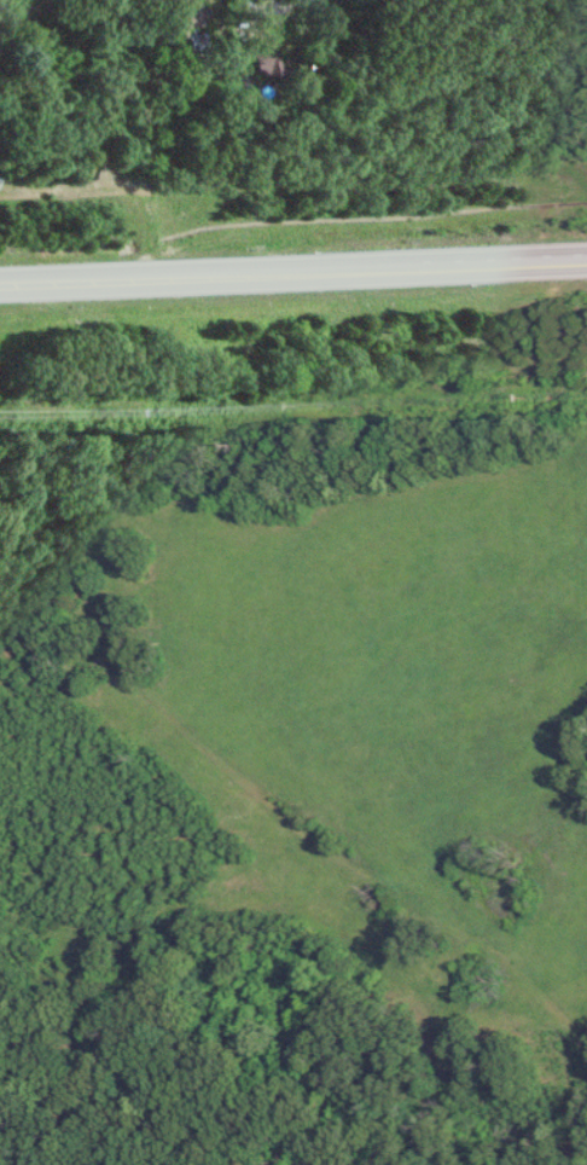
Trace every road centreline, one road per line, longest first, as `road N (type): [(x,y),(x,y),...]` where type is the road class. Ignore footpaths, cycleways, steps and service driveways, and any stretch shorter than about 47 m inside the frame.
road 1 (primary): [(0,282),(586,258)]

